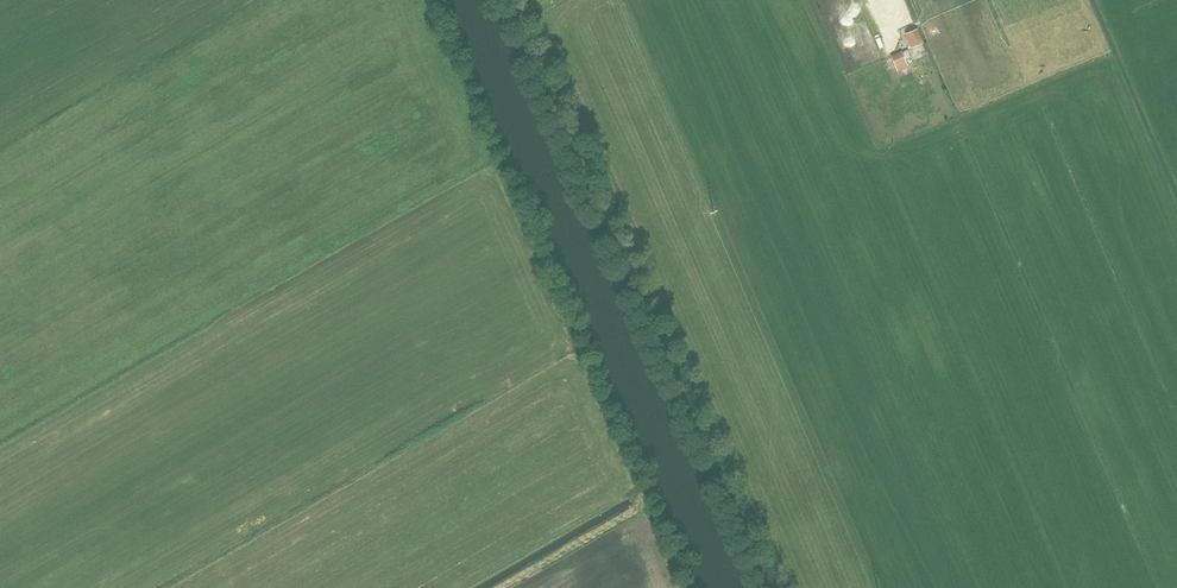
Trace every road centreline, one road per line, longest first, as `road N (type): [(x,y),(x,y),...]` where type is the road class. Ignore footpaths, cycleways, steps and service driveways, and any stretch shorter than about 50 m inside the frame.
road 1 (track): [(521,0),(779,587)]

